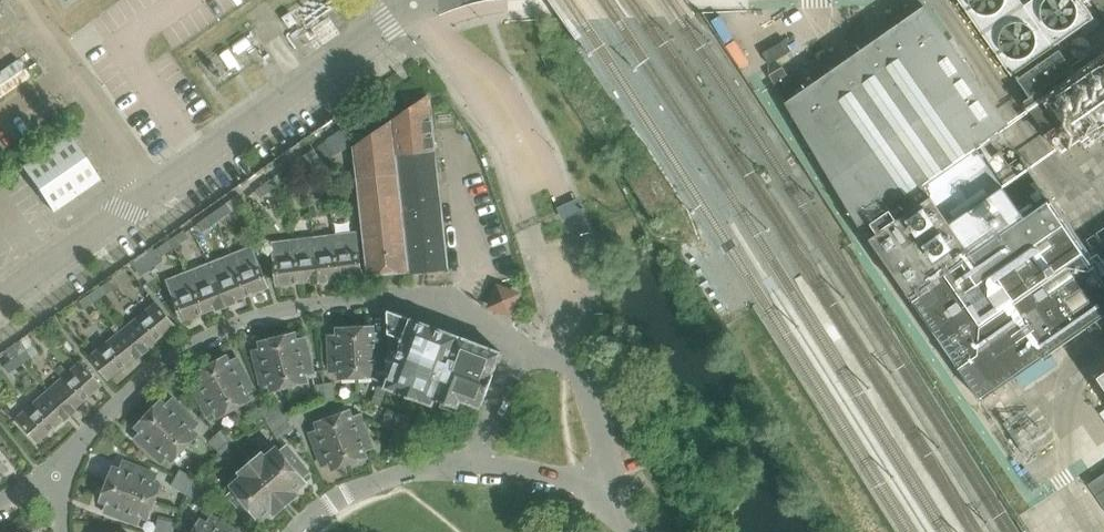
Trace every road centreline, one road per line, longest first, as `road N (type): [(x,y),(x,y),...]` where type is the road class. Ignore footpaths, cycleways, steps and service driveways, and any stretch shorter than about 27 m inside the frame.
road 1 (residential): [(56,459),(143,372),(262,310),(420,301),(578,372),(619,514)]
road 2 (residential): [(619,514),(582,487),(474,460),(340,499),(295,531)]

